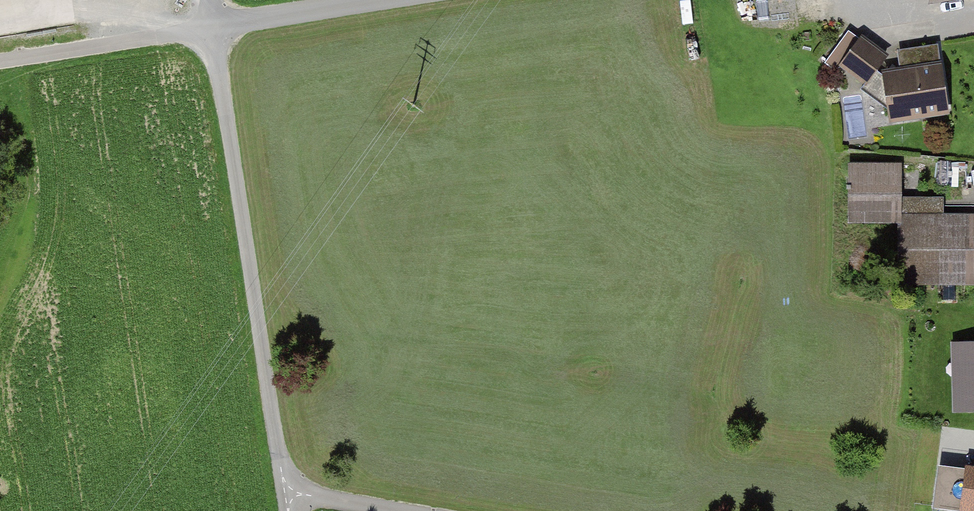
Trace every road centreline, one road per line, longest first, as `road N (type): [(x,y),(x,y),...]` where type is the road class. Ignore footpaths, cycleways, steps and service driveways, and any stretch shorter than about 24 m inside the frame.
road 1 (residential): [(212,28),(285,494)]
road 2 (unclassified): [(212,28),(0,61)]
road 3 (unclassified): [(387,0),(212,28)]
road 4 (residential): [(285,494),(407,510)]

